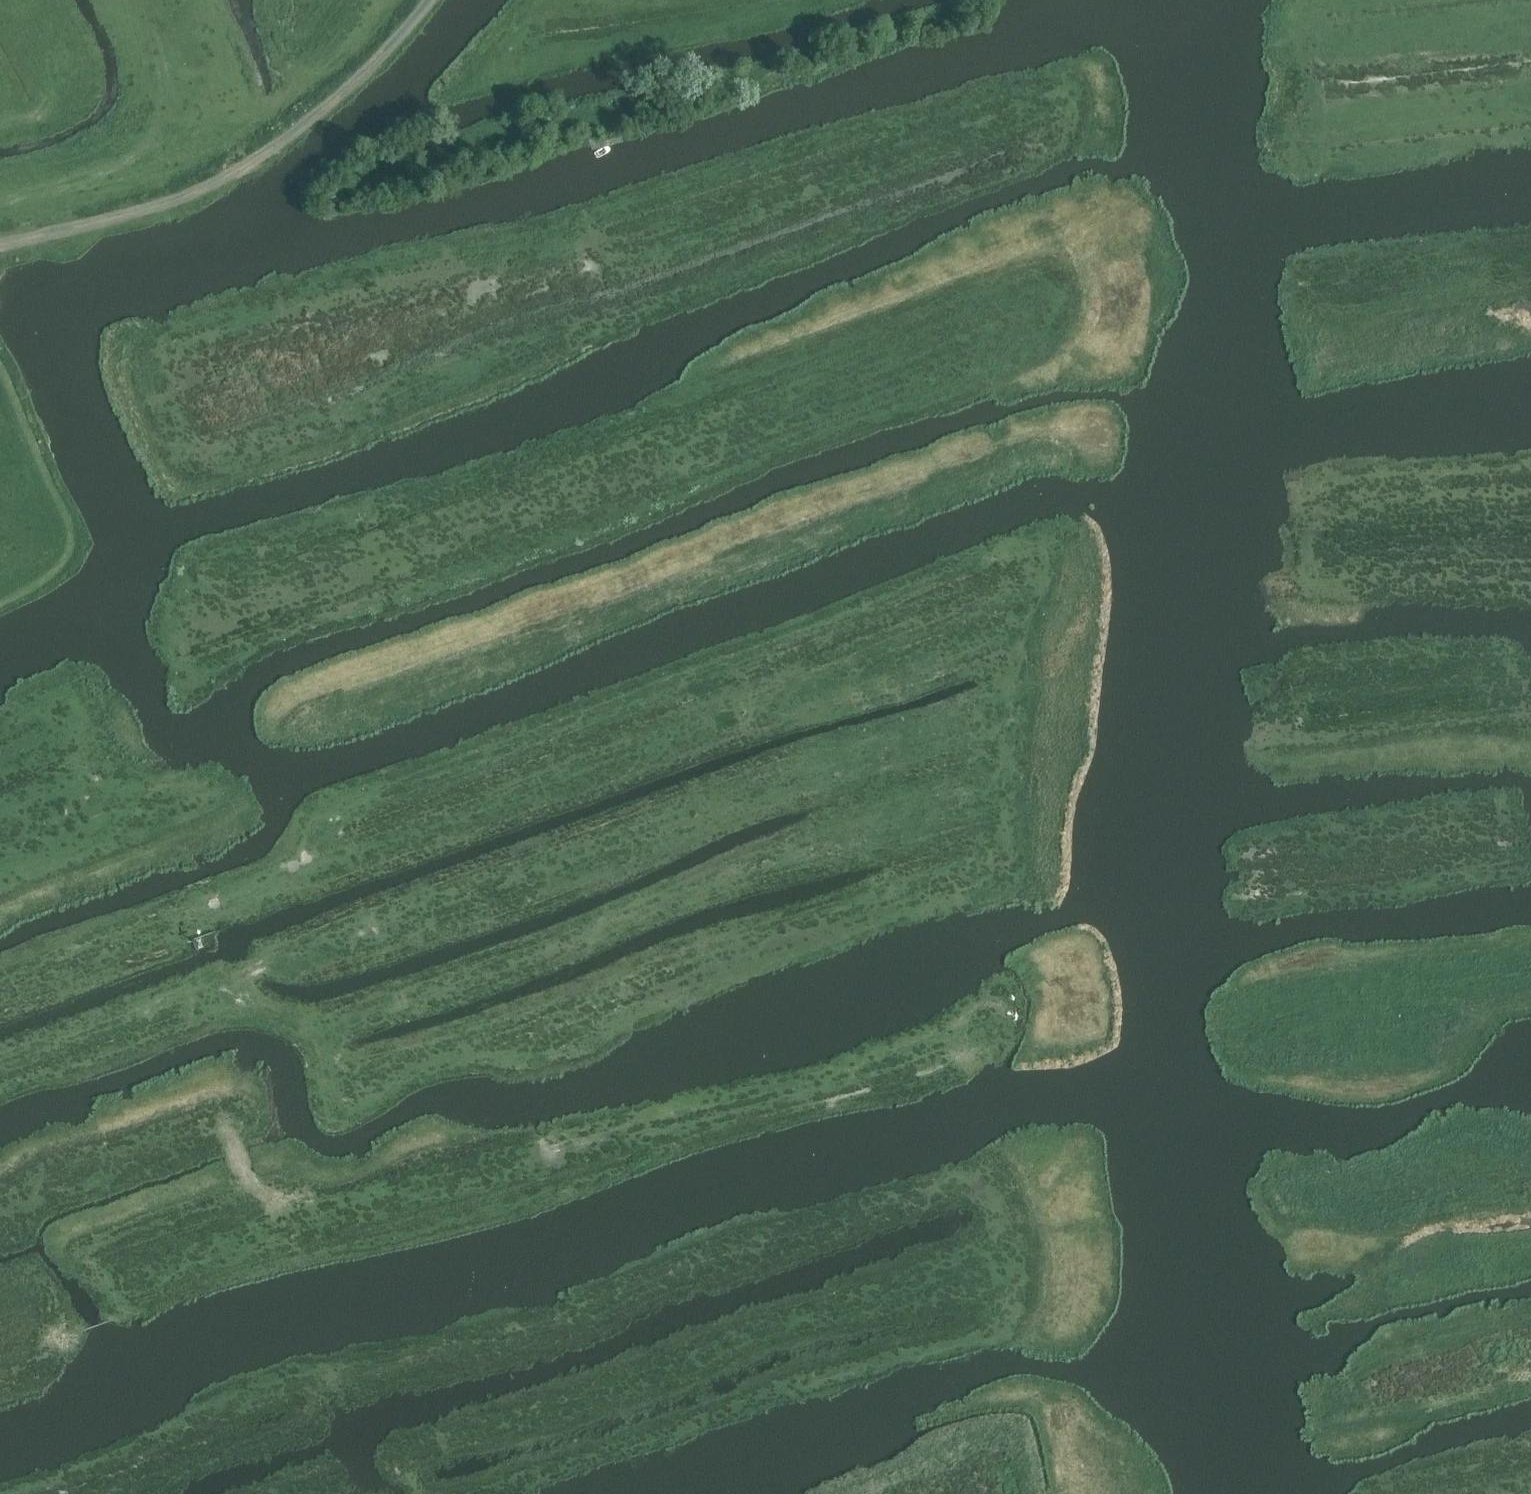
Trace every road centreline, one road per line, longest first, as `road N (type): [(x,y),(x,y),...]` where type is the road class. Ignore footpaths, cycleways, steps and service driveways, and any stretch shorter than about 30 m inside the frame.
road 1 (track): [(0,247),(177,201),(238,173),(326,108),(429,0)]

